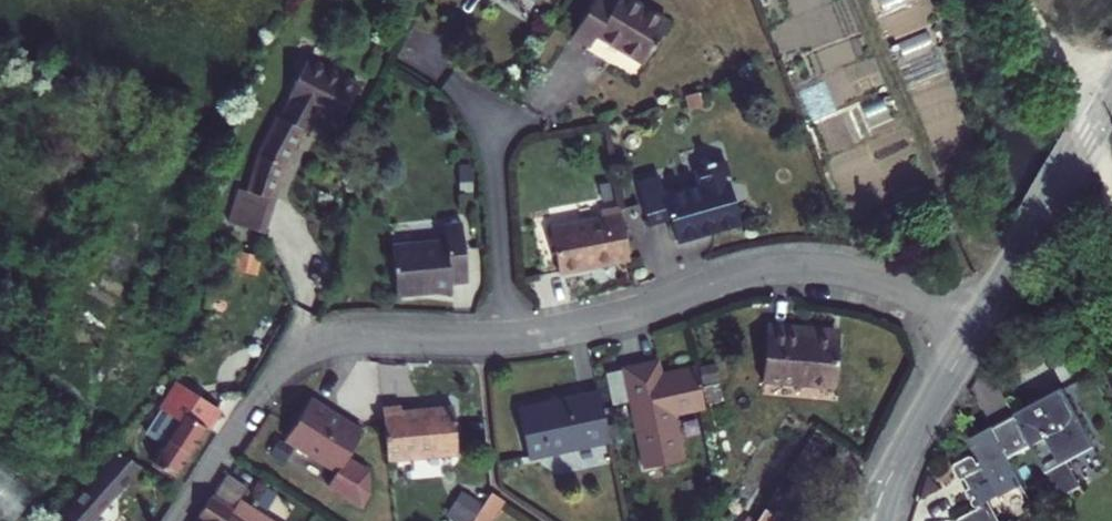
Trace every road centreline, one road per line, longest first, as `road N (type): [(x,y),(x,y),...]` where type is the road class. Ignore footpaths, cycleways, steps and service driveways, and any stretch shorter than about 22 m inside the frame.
road 1 (residential): [(979,326),(862,275),(790,268),(625,319),(507,342)]
road 2 (residential): [(507,342),(350,342),(288,363),(258,395),(176,520)]
road 3 (tertiary): [(1111,98),(979,326)]
road 4 (residential): [(507,342),(486,125)]
road 5 (tertiary): [(979,326),(895,468)]

